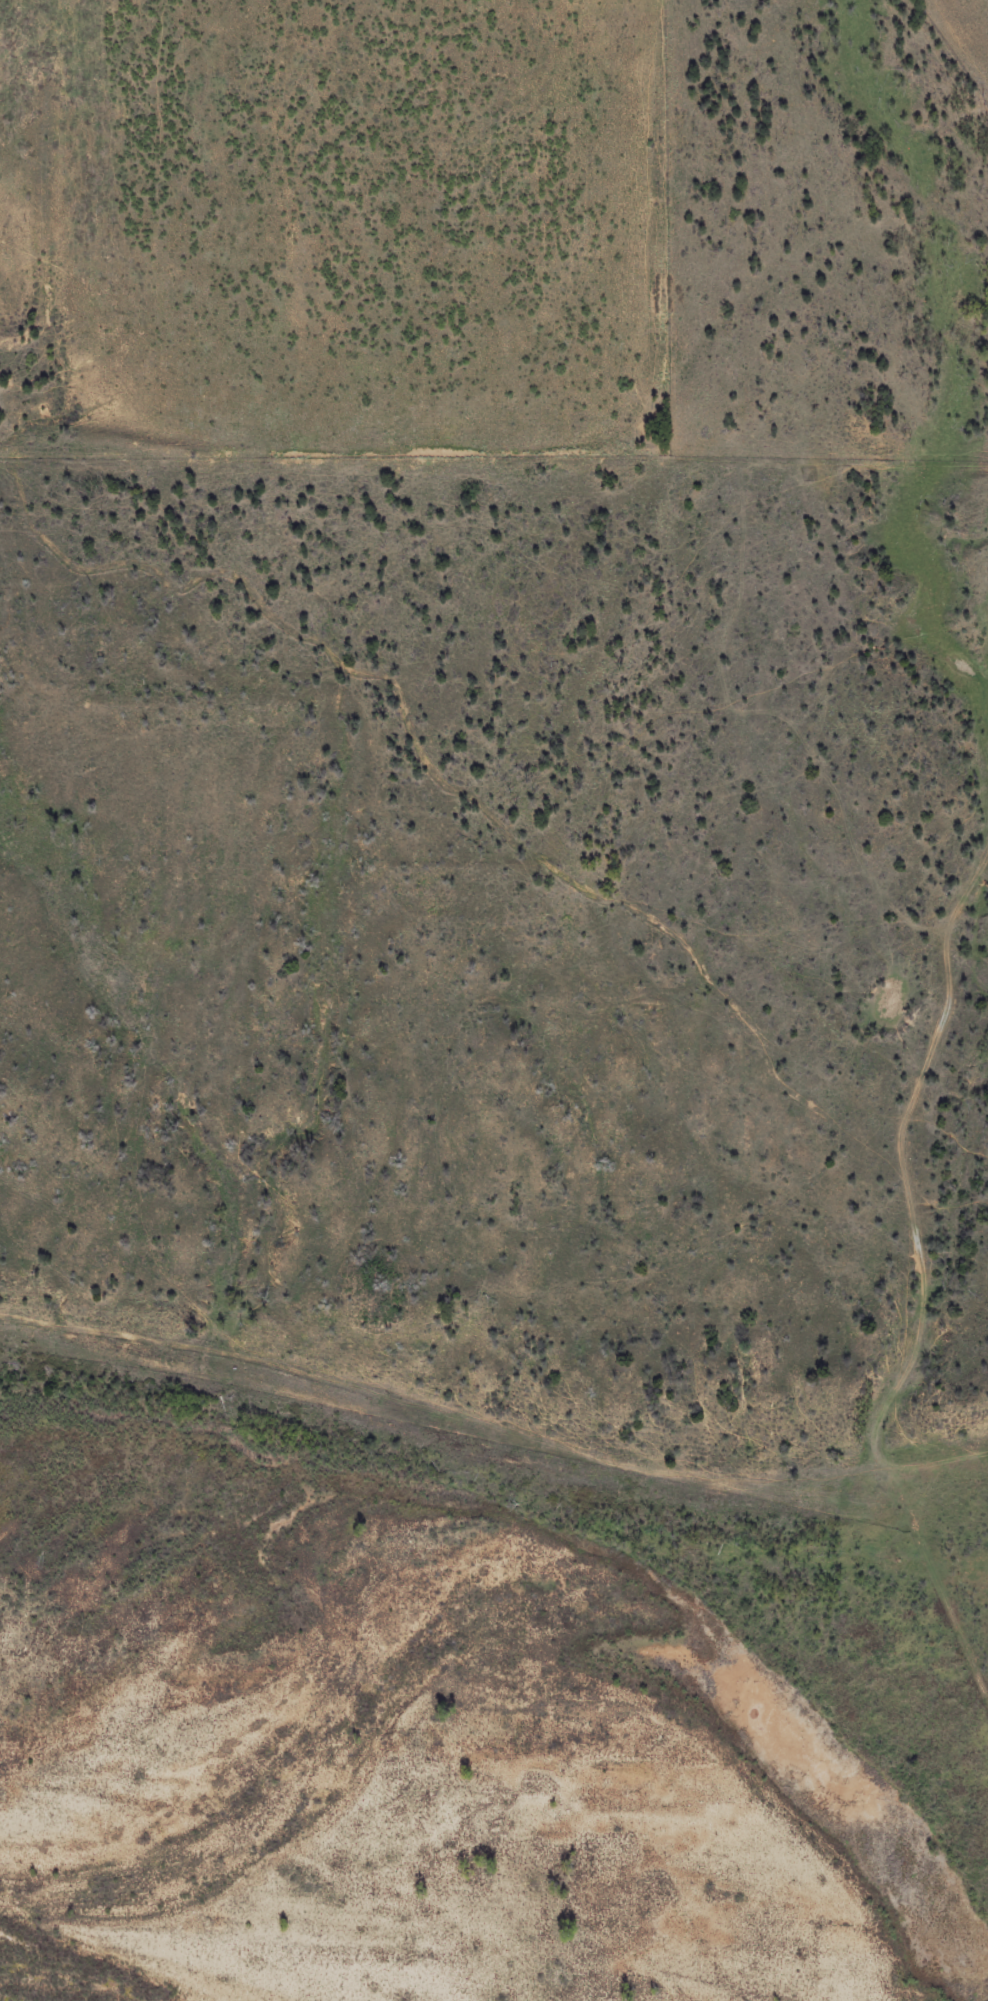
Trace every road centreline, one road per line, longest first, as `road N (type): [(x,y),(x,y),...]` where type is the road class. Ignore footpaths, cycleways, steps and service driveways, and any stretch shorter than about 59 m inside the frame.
road 1 (track): [(987,1694),(931,1546),(893,1482),(880,1396),(922,1351),(926,1331),(924,1274),(897,1141),(944,1015),(941,937),(987,849)]

